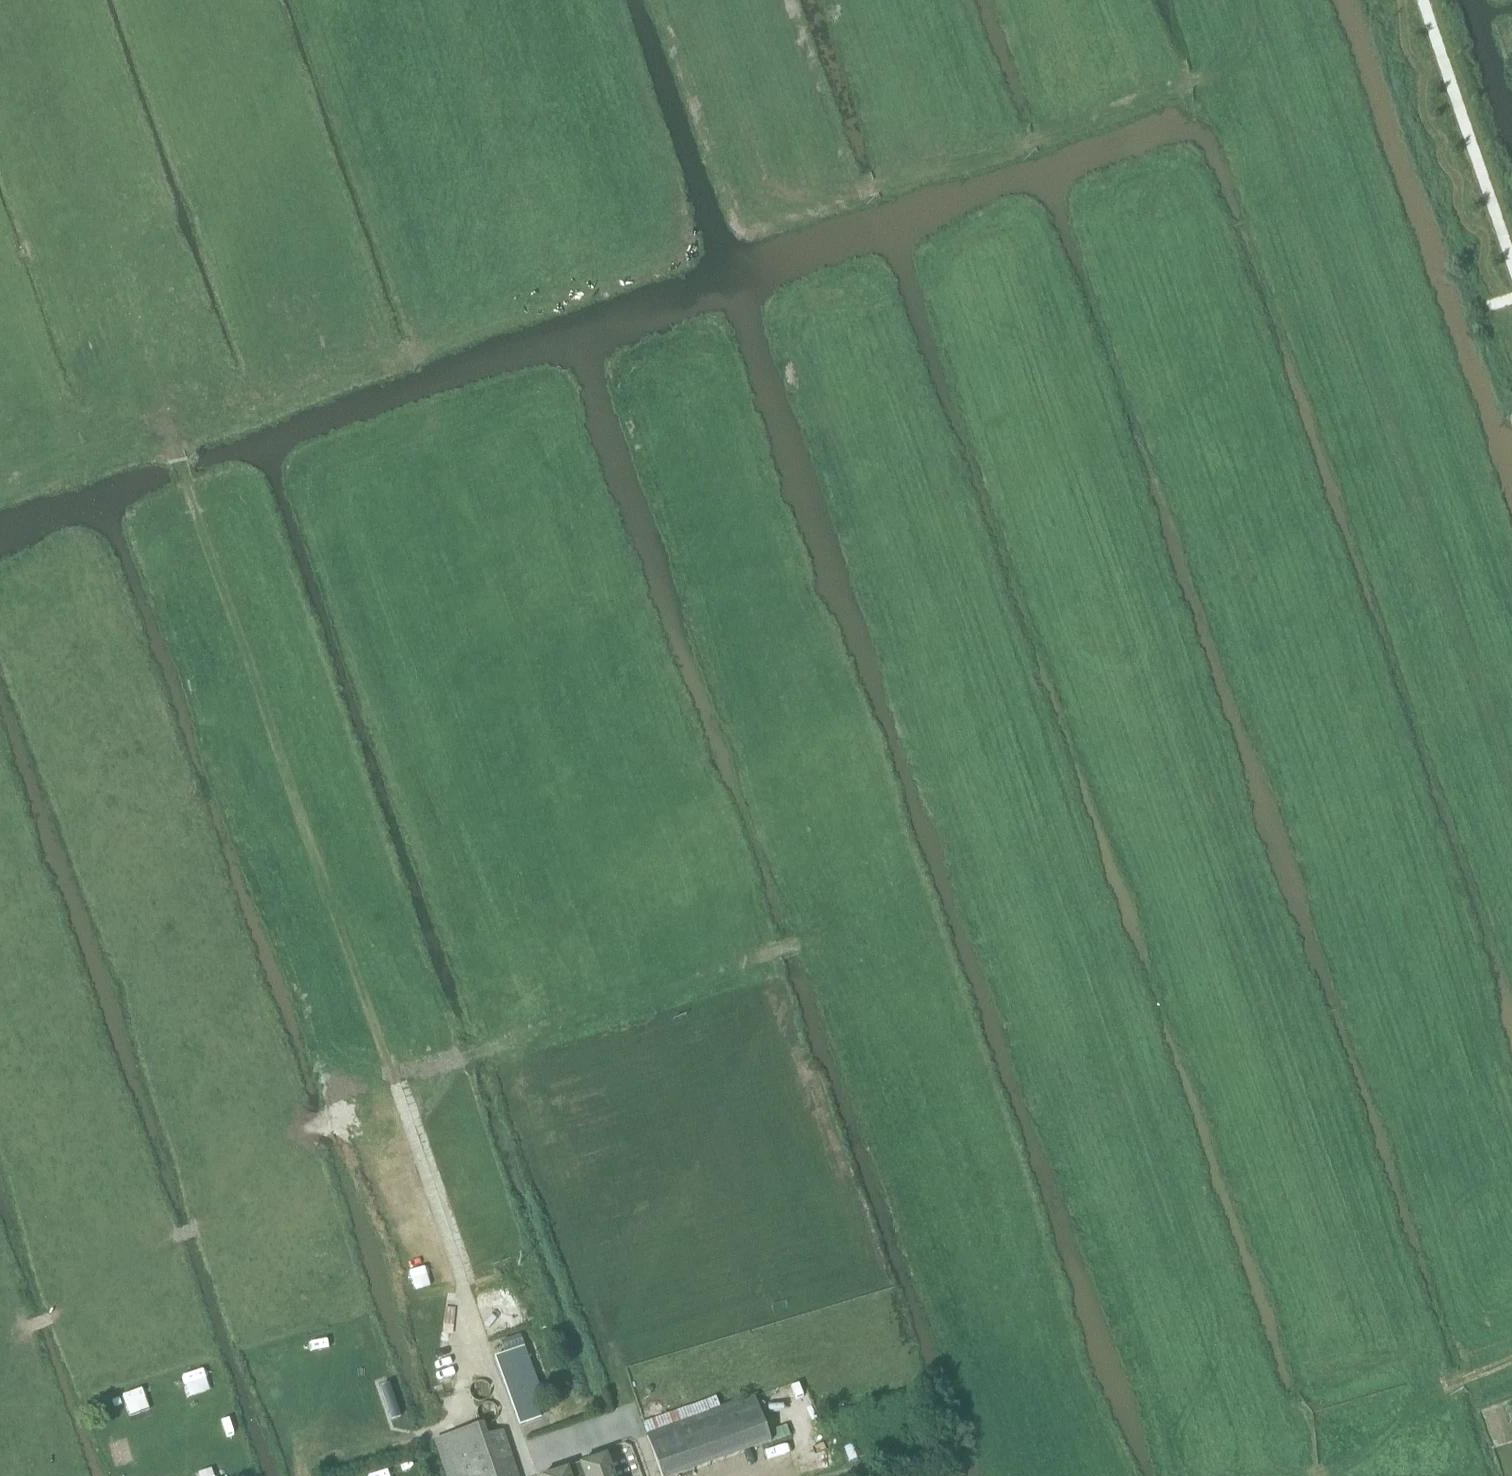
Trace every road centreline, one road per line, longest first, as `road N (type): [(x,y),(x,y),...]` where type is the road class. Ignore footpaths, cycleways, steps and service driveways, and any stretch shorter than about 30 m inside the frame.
road 1 (track): [(170,435),(397,1084)]

